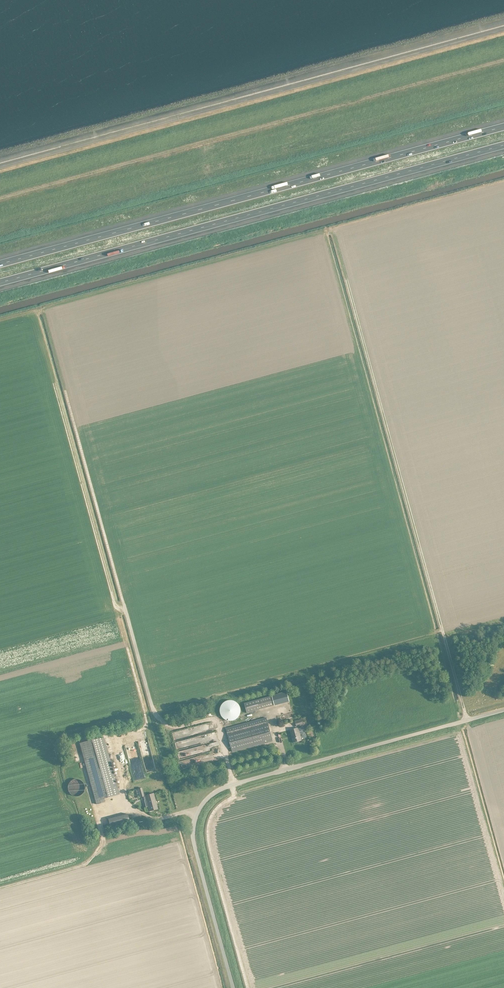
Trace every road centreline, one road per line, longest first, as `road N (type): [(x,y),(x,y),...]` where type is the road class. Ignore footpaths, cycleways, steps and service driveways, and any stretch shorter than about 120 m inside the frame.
road 1 (track): [(0,196),(503,57)]
road 2 (motorway): [(503,125),(0,263)]
road 3 (motorway): [(0,281),(503,144)]
road 4 (unclassified): [(232,987),(191,839),(202,799),(237,781),(503,707)]

